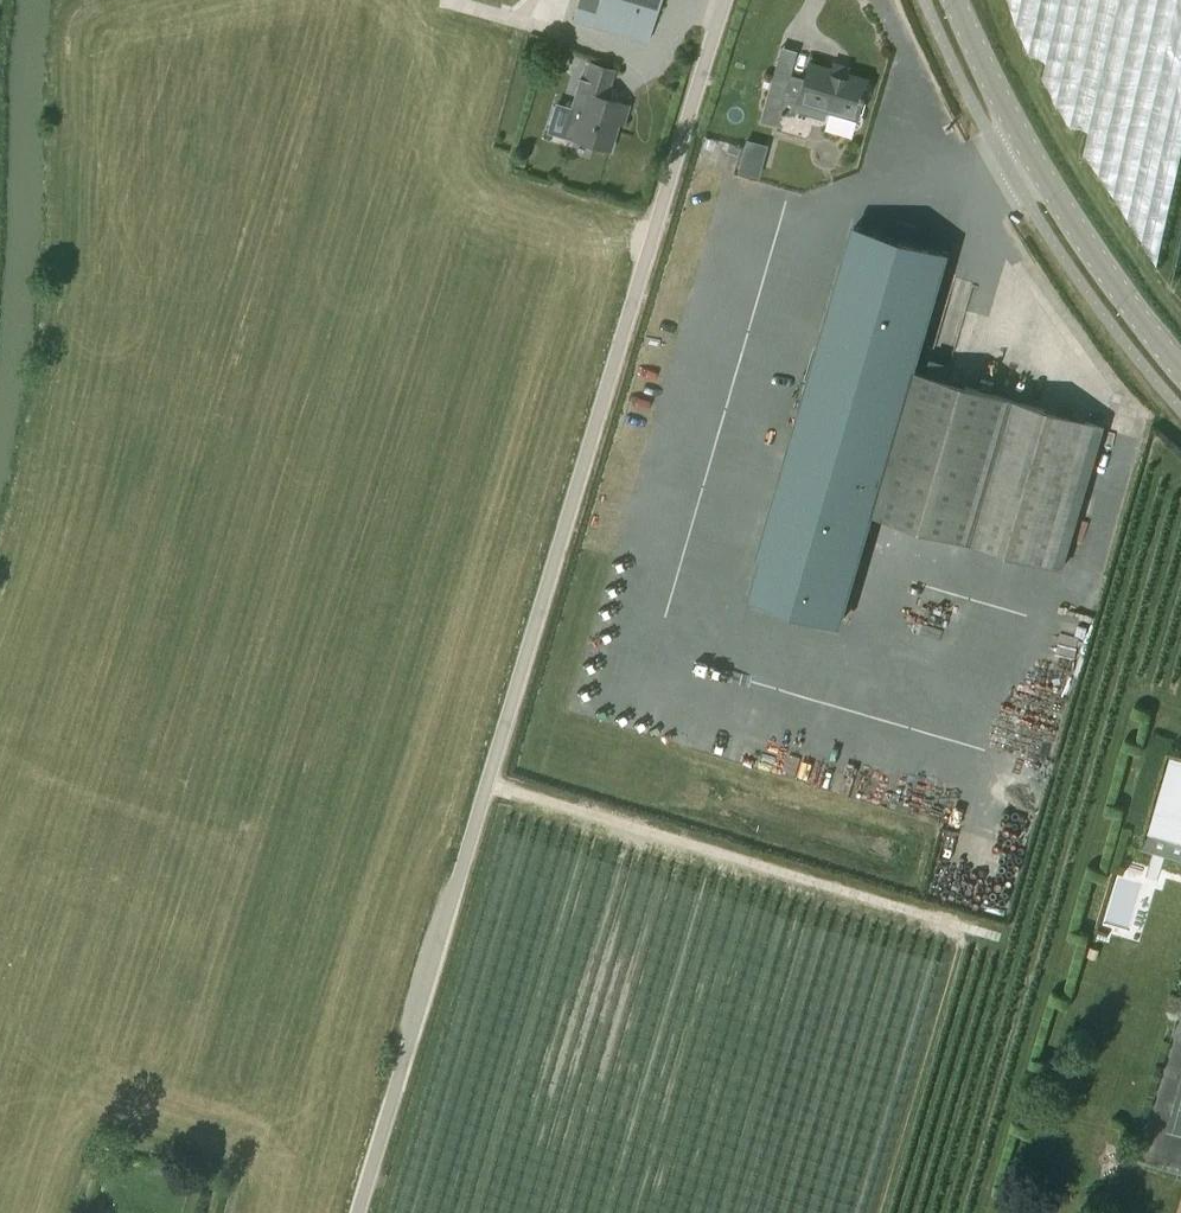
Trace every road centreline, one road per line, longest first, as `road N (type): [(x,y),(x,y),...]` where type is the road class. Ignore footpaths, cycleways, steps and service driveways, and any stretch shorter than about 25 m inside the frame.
road 1 (unclassified): [(357,1212),(724,0)]
road 2 (tertiary): [(1180,368),(1080,234),(999,95),(956,0)]

